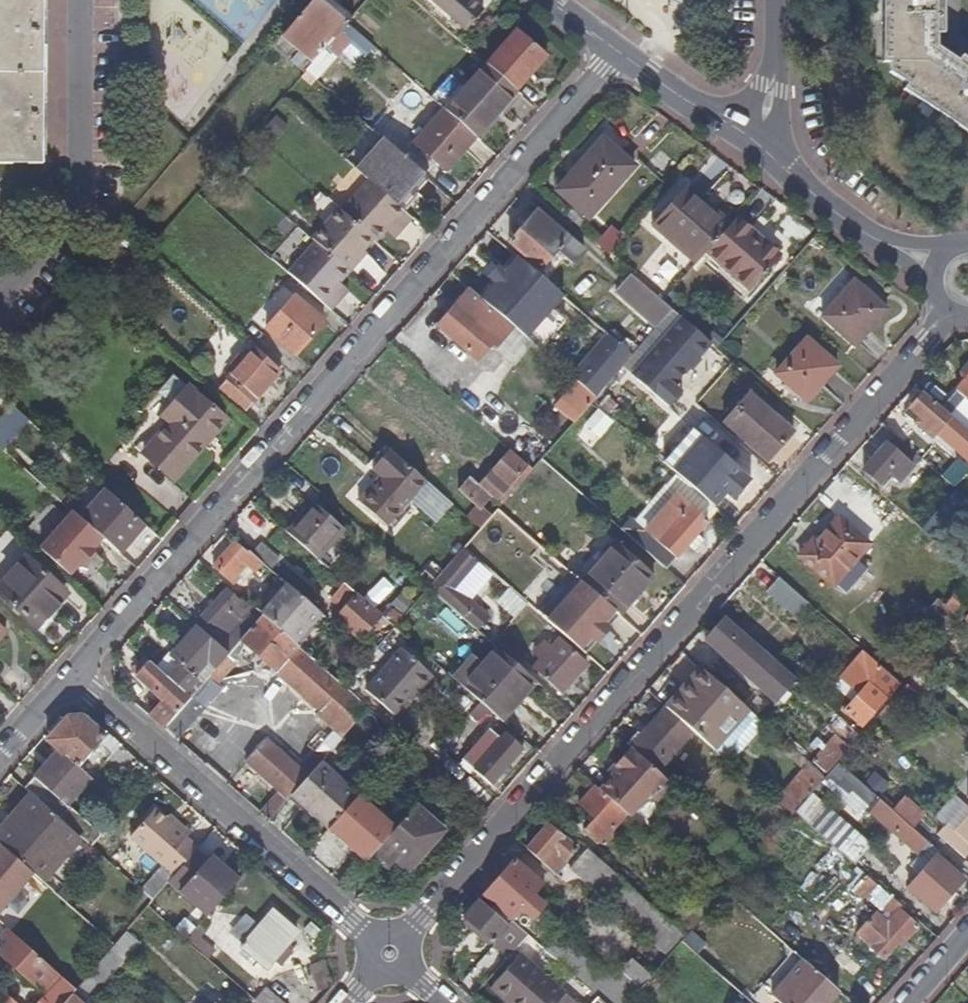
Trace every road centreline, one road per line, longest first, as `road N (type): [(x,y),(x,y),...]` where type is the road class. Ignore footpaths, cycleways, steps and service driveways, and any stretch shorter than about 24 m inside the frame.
road 1 (residential): [(948,312),(391,954)]
road 2 (residential): [(72,678),(616,50)]
road 3 (residential): [(72,678),(391,954)]
road 4 (residential): [(0,299),(77,213),(79,0)]
road 5 (residential): [(937,259),(853,224),(753,144)]
road 6 (residential): [(753,144),(616,50)]
road 7 (residential): [(775,0),(774,90),(753,144)]

